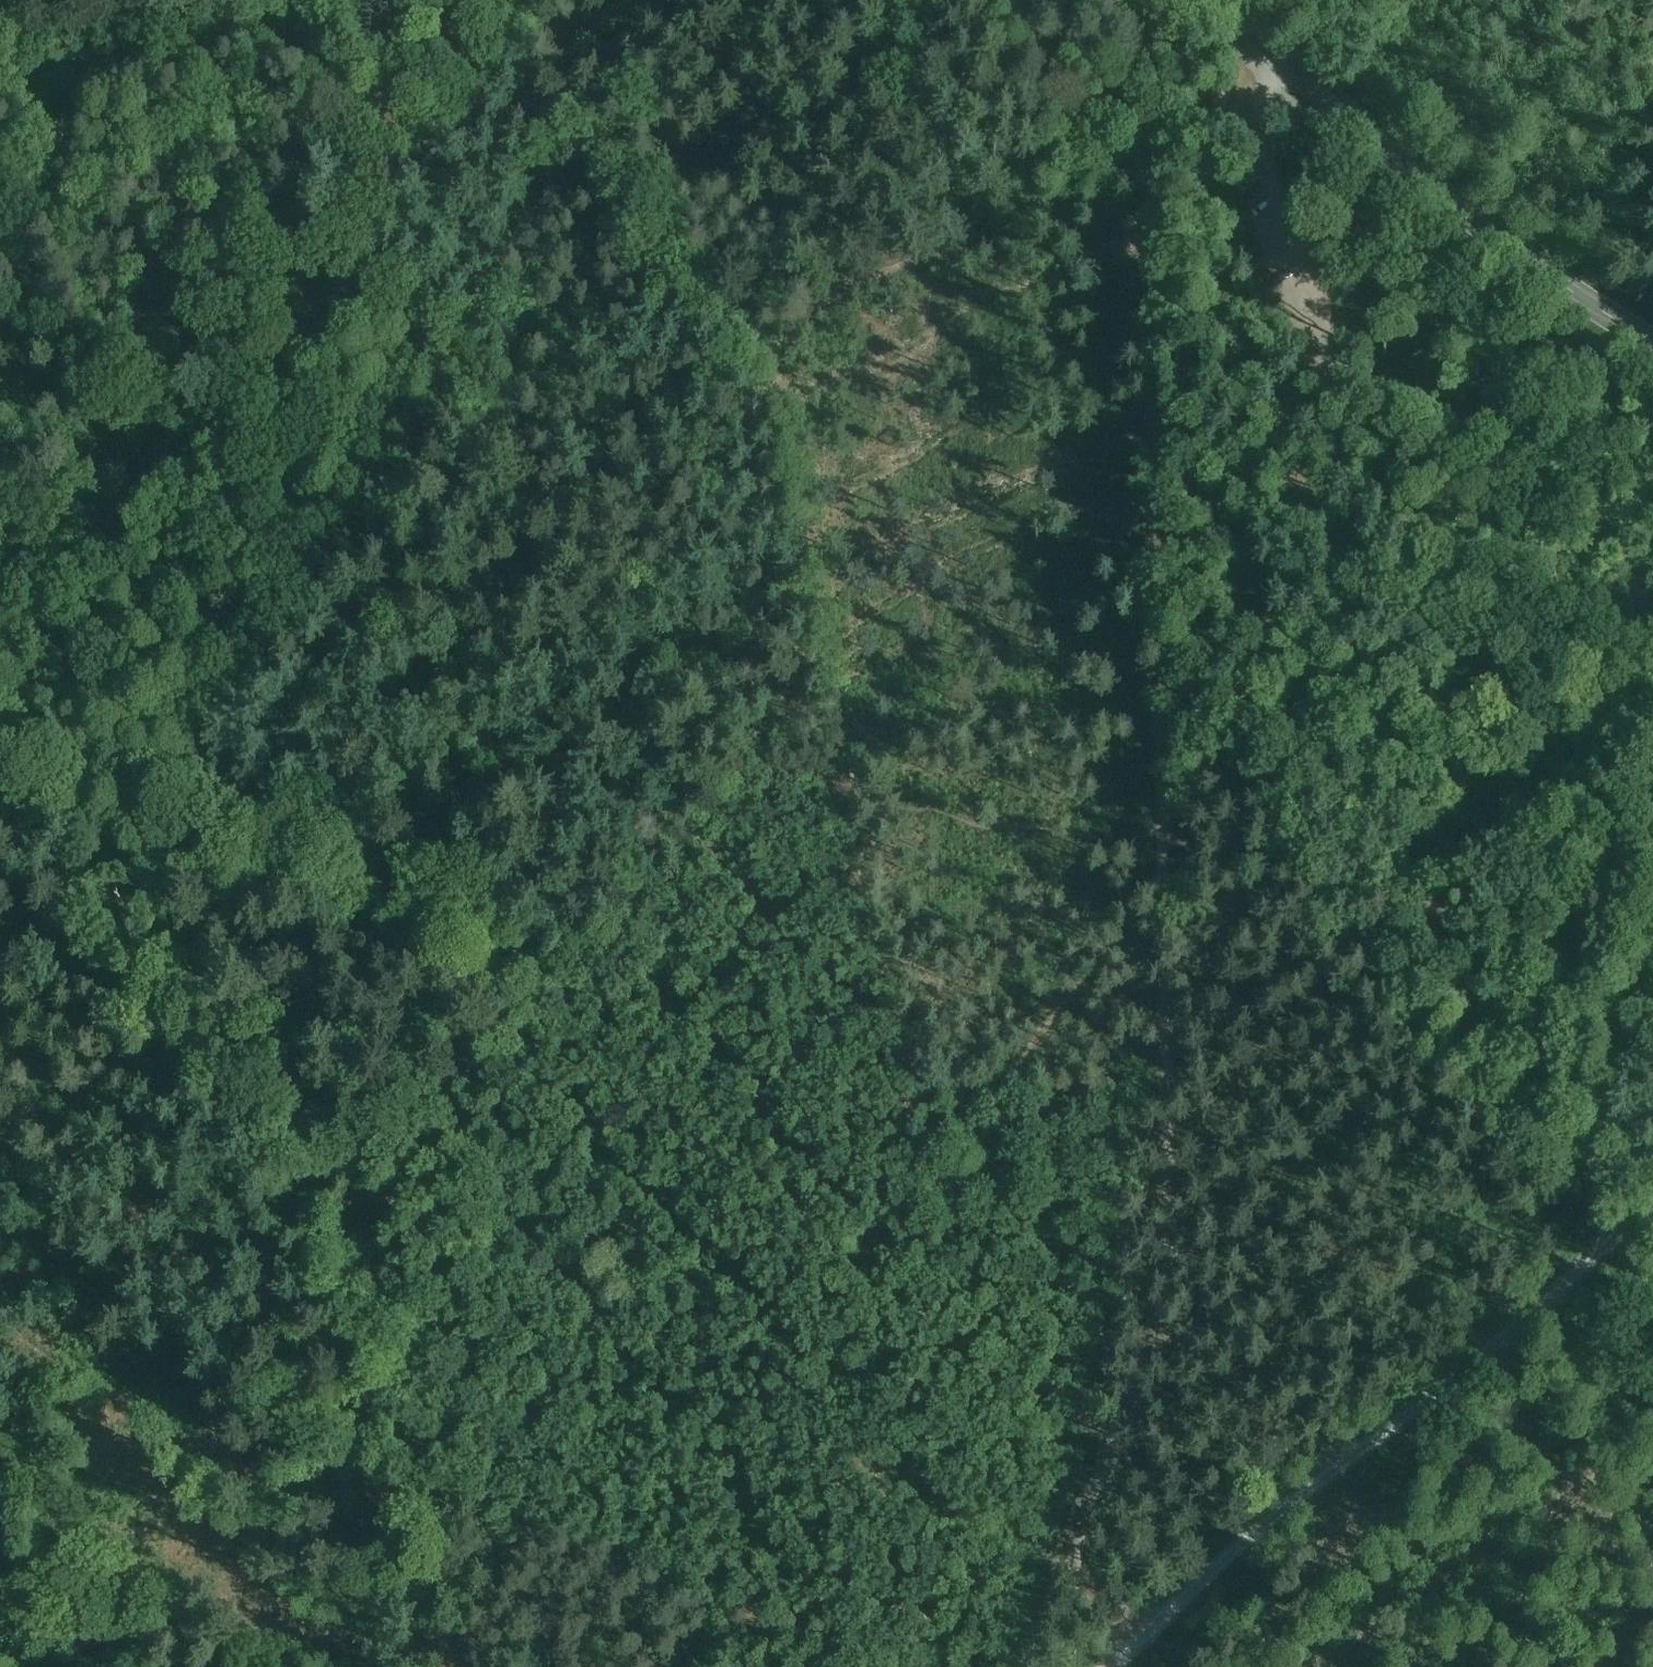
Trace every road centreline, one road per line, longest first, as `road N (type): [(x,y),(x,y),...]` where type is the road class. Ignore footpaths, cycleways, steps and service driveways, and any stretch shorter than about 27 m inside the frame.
road 1 (track): [(1112,1666),(1290,1506),(1523,1328),(1652,1210)]
road 2 (tertiary): [(1652,343),(1438,192),(1223,0)]

